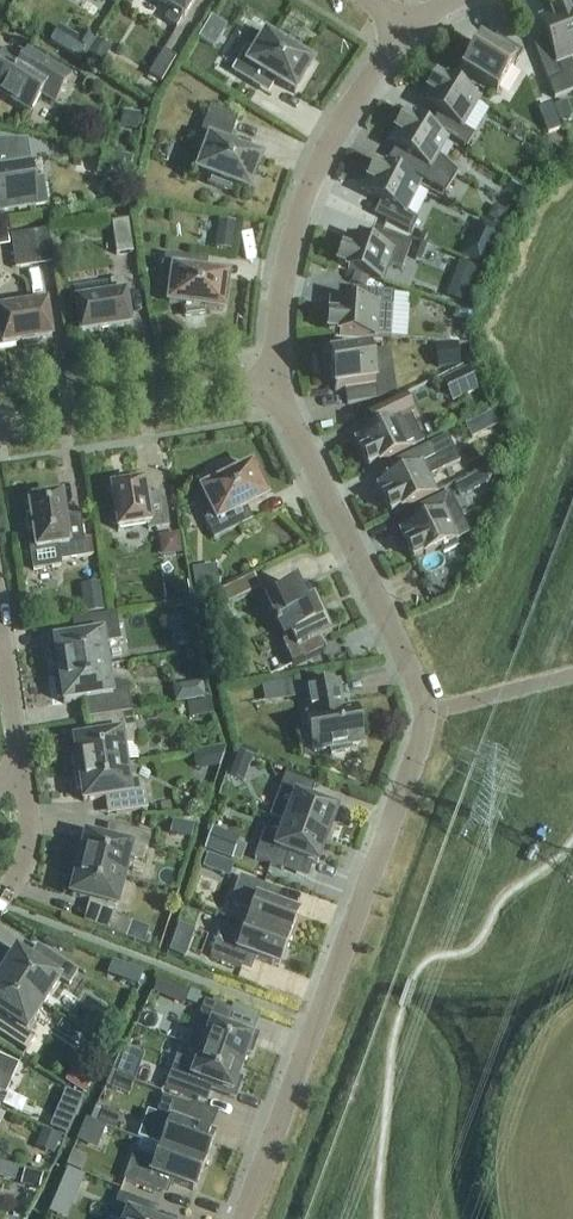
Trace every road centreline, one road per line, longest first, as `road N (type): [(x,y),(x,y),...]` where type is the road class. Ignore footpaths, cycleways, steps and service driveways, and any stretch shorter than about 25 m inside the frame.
road 1 (residential): [(275,384),(407,653),(425,712),(418,749),(244,1218)]
road 2 (residential): [(410,30),(325,148),(300,210),(274,328),(275,384)]
road 3 (residential): [(0,428),(275,384)]
road 4 (residential): [(23,777),(0,629)]
road 5 (residential): [(0,902),(27,862),(23,777)]

